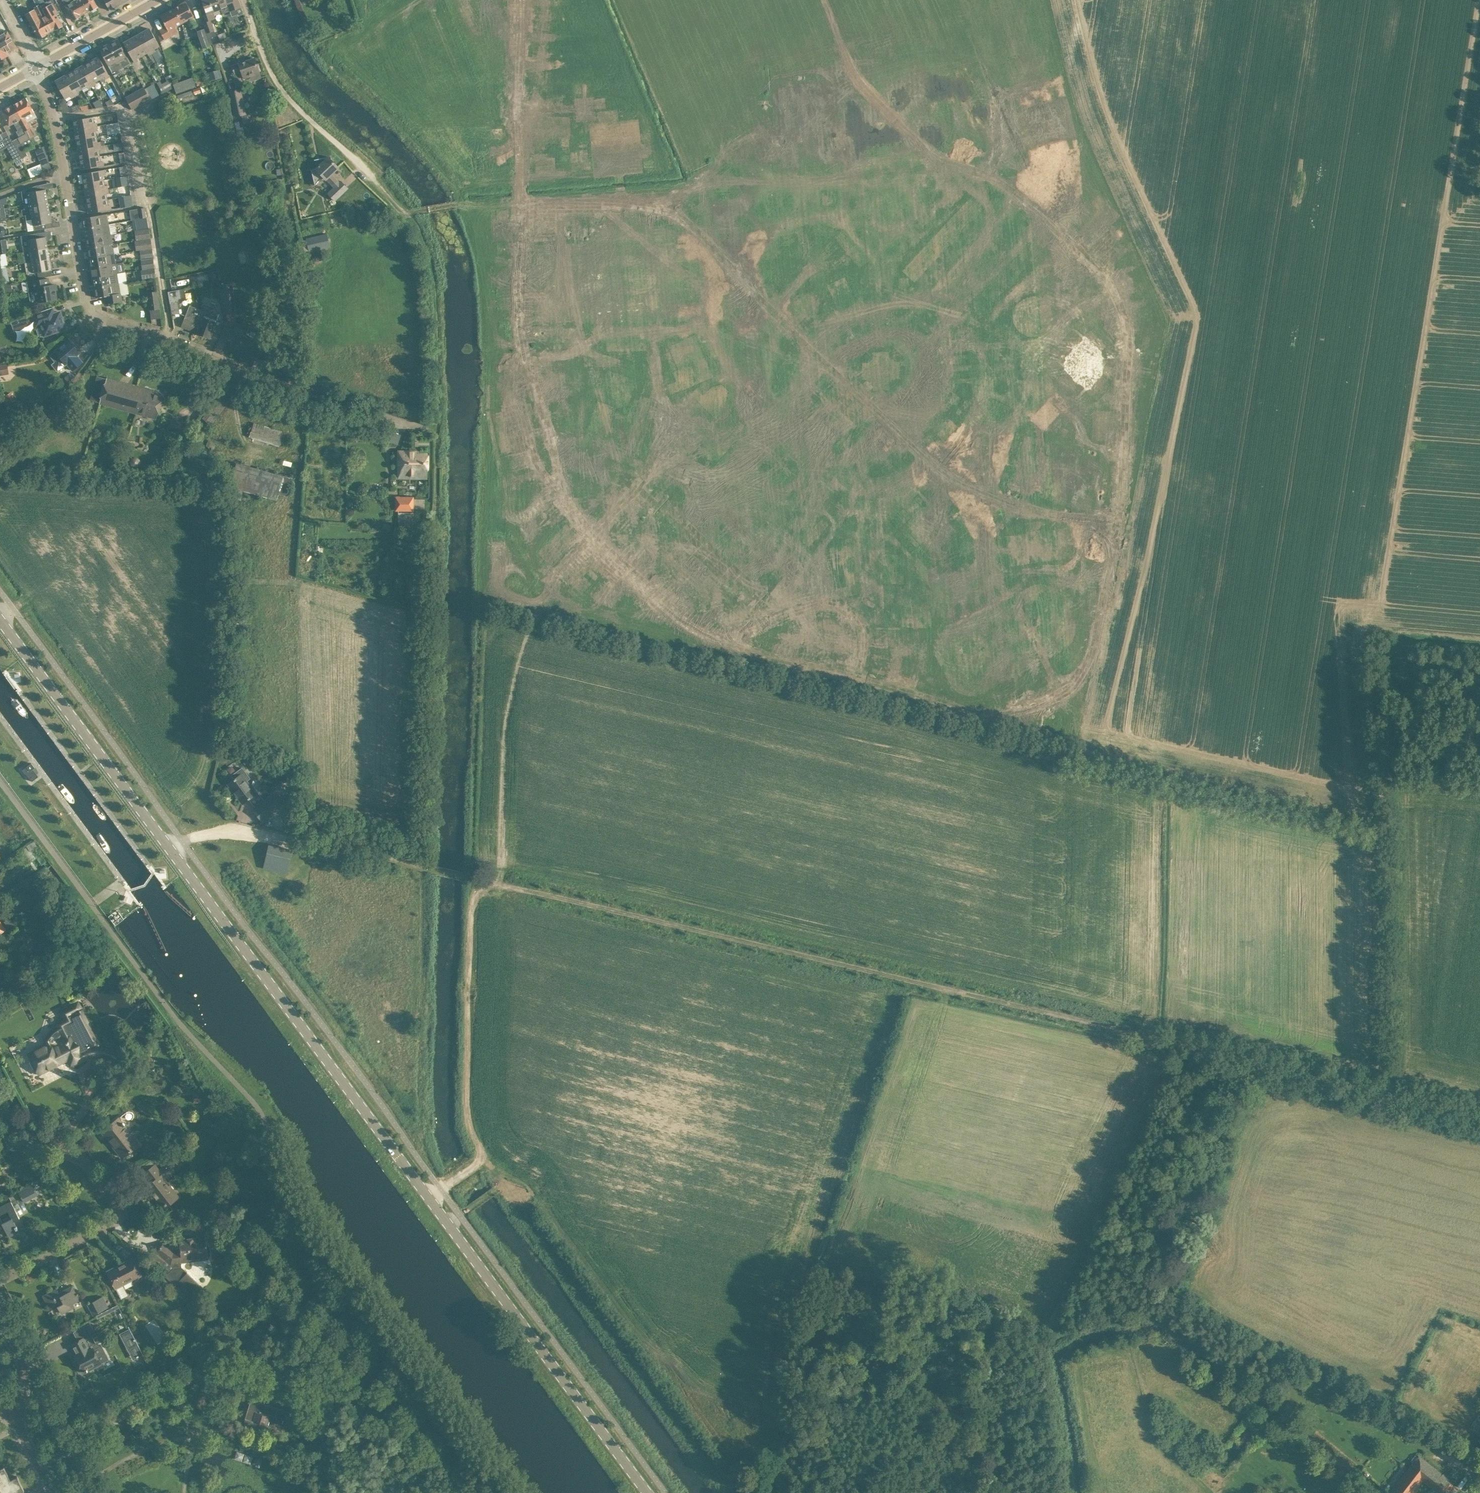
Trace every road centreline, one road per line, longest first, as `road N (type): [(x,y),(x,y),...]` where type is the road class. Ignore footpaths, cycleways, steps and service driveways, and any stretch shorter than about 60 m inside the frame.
road 1 (tertiary): [(0,618),(649,1492)]
road 2 (track): [(1479,1116),(421,865)]
road 3 (unclassified): [(339,1492),(321,1383),(236,1355),(196,1368),(40,1470)]
road 4 (residential): [(169,345),(98,316),(83,298),(60,140),(35,69)]
road 5 (track): [(436,424),(436,294),(428,250),(407,210),(474,199)]
road 6 (unclassified): [(407,210),(282,90),(243,0)]
road 7 (track): [(421,865),(242,832),(209,833),(170,849)]
road 8 (residential): [(309,388),(169,345)]
road 9 (unclassified): [(169,345),(148,202)]
road 10 (tertiary): [(35,69),(160,0)]
road 11 (residential): [(99,1230),(122,1219),(57,1138)]

